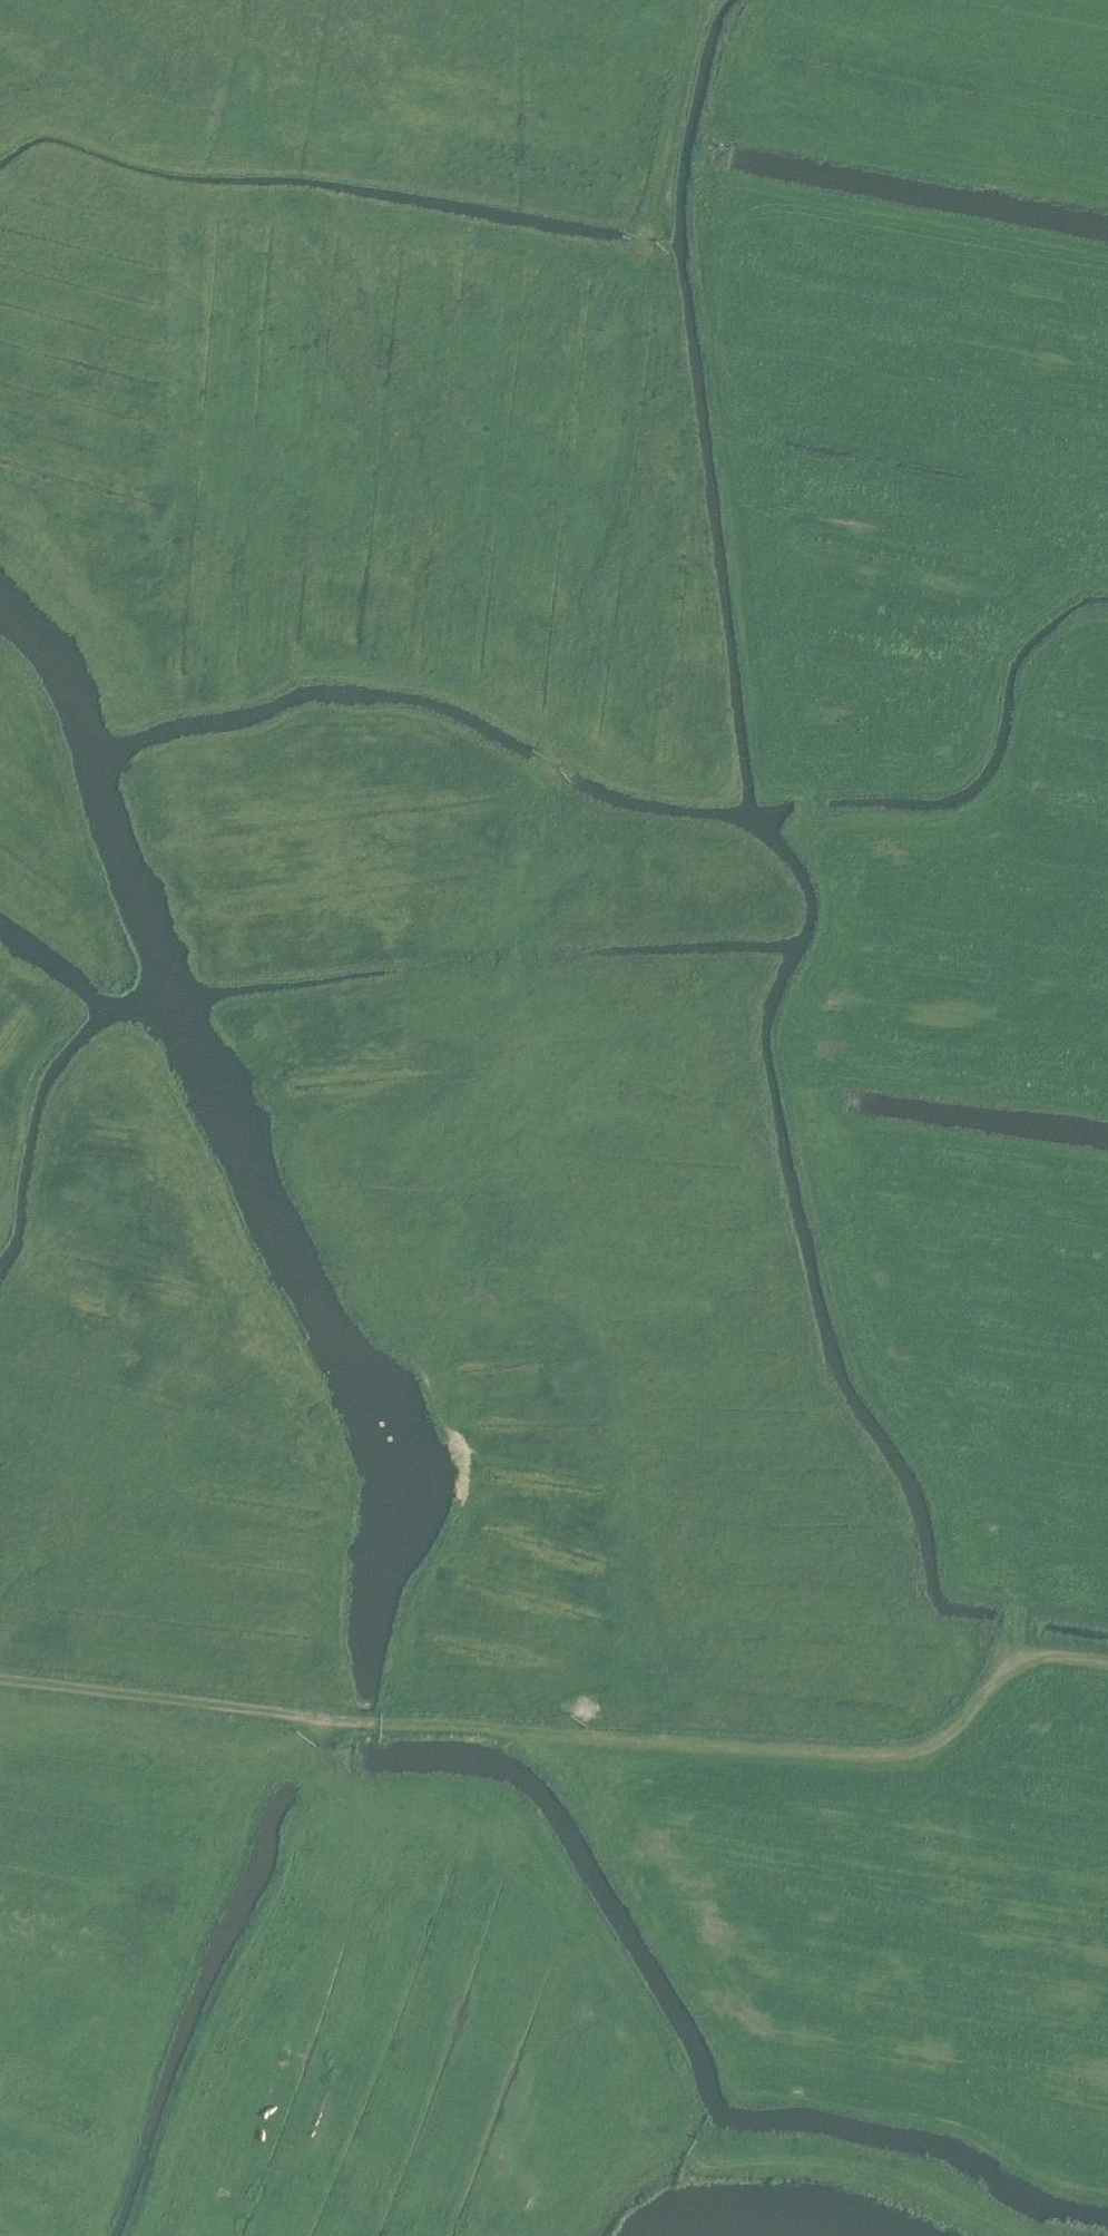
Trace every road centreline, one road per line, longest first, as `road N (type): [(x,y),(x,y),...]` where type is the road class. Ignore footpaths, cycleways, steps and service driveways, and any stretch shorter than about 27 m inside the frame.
road 1 (track): [(1011,1670),(943,1740),(894,1751),(378,1720),(0,1678)]
road 2 (track): [(763,0),(722,95),(709,153),(712,195),(895,214)]

